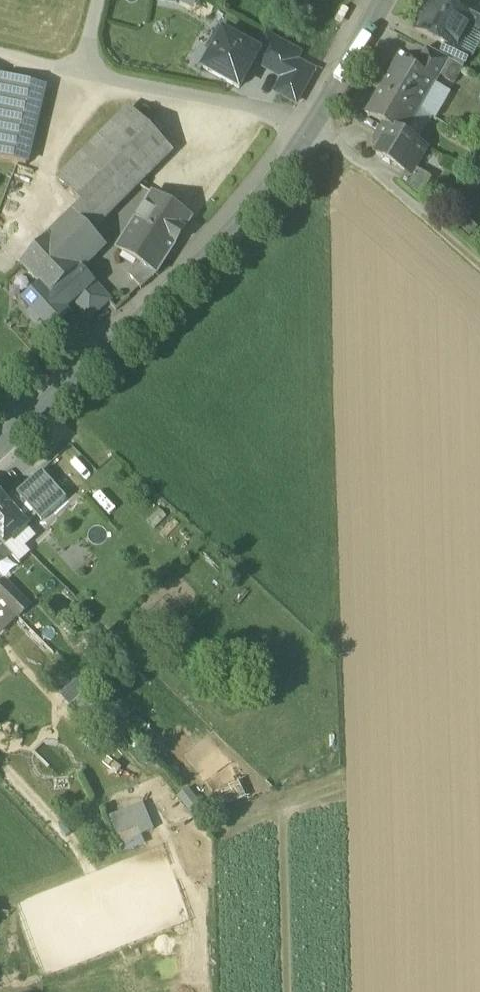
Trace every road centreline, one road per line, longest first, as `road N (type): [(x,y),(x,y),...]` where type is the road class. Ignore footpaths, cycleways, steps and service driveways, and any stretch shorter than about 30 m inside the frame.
road 1 (tertiary): [(0,458),(268,200),(377,0)]
road 2 (track): [(79,74),(244,104),(307,129),(364,163),(479,262)]

